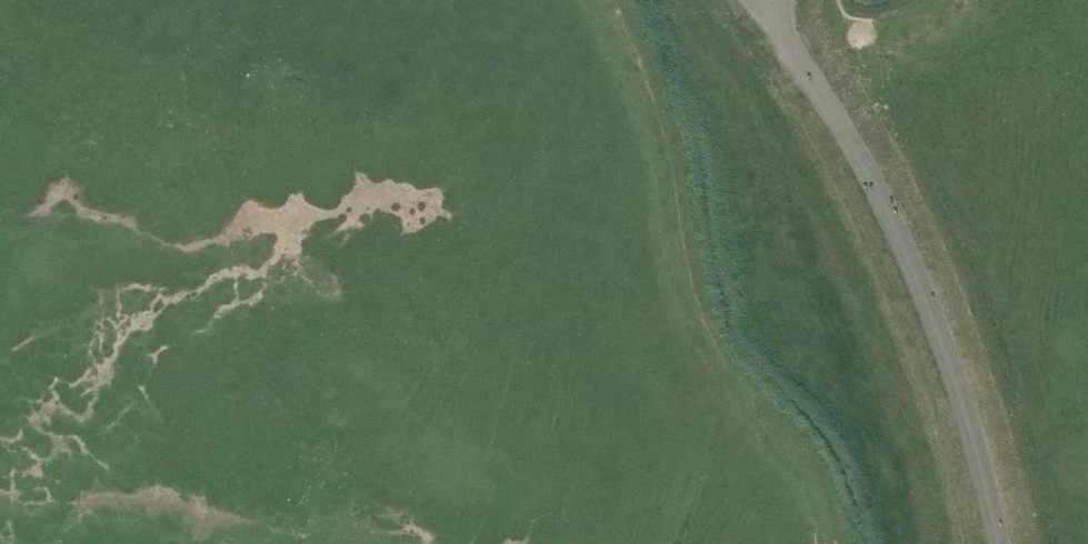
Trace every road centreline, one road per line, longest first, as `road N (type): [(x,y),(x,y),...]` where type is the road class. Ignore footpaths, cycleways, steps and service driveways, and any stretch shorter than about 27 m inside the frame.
road 1 (unclassified): [(998,543),(972,443),(892,226),(857,151),(759,0)]

